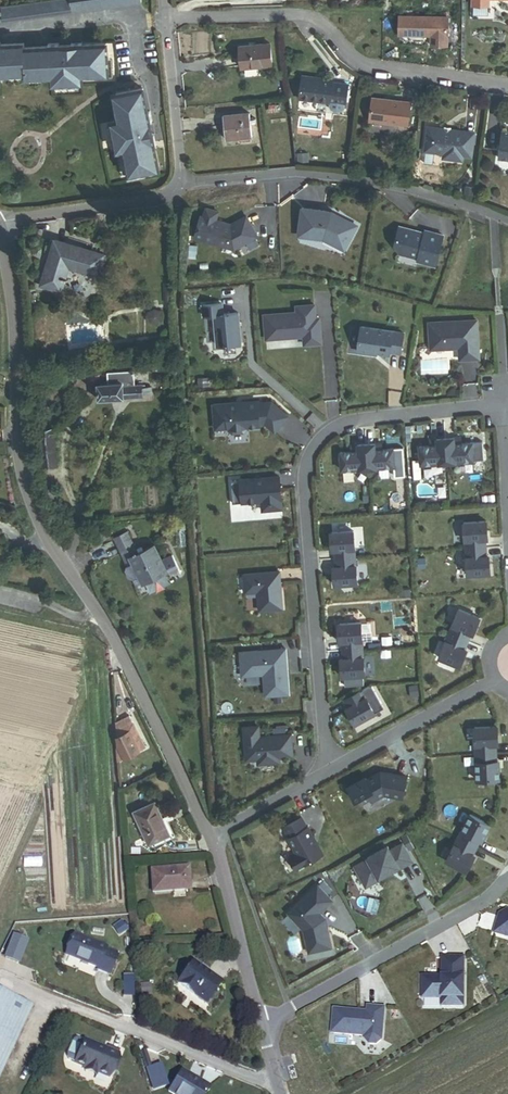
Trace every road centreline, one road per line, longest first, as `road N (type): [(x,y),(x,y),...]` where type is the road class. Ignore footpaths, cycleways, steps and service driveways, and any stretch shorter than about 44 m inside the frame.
road 1 (residential): [(212,841),(120,653),(37,510),(0,241)]
road 2 (residential): [(327,772),(303,484),(311,449),(358,420),(504,404)]
road 3 (residential): [(179,193),(298,174),(404,189),(493,213),(495,269)]
road 4 (residential): [(167,21),(303,15),(370,70),(507,81)]
road 5 (residential): [(507,882),(262,1021)]
road 6 (residential): [(327,772),(493,680)]
road 7 (residential): [(262,1021),(212,841)]
road 8 (residential): [(0,222),(179,193)]
road 9 (residential): [(179,193),(167,21)]
road 10 (residential): [(212,841),(327,772)]

